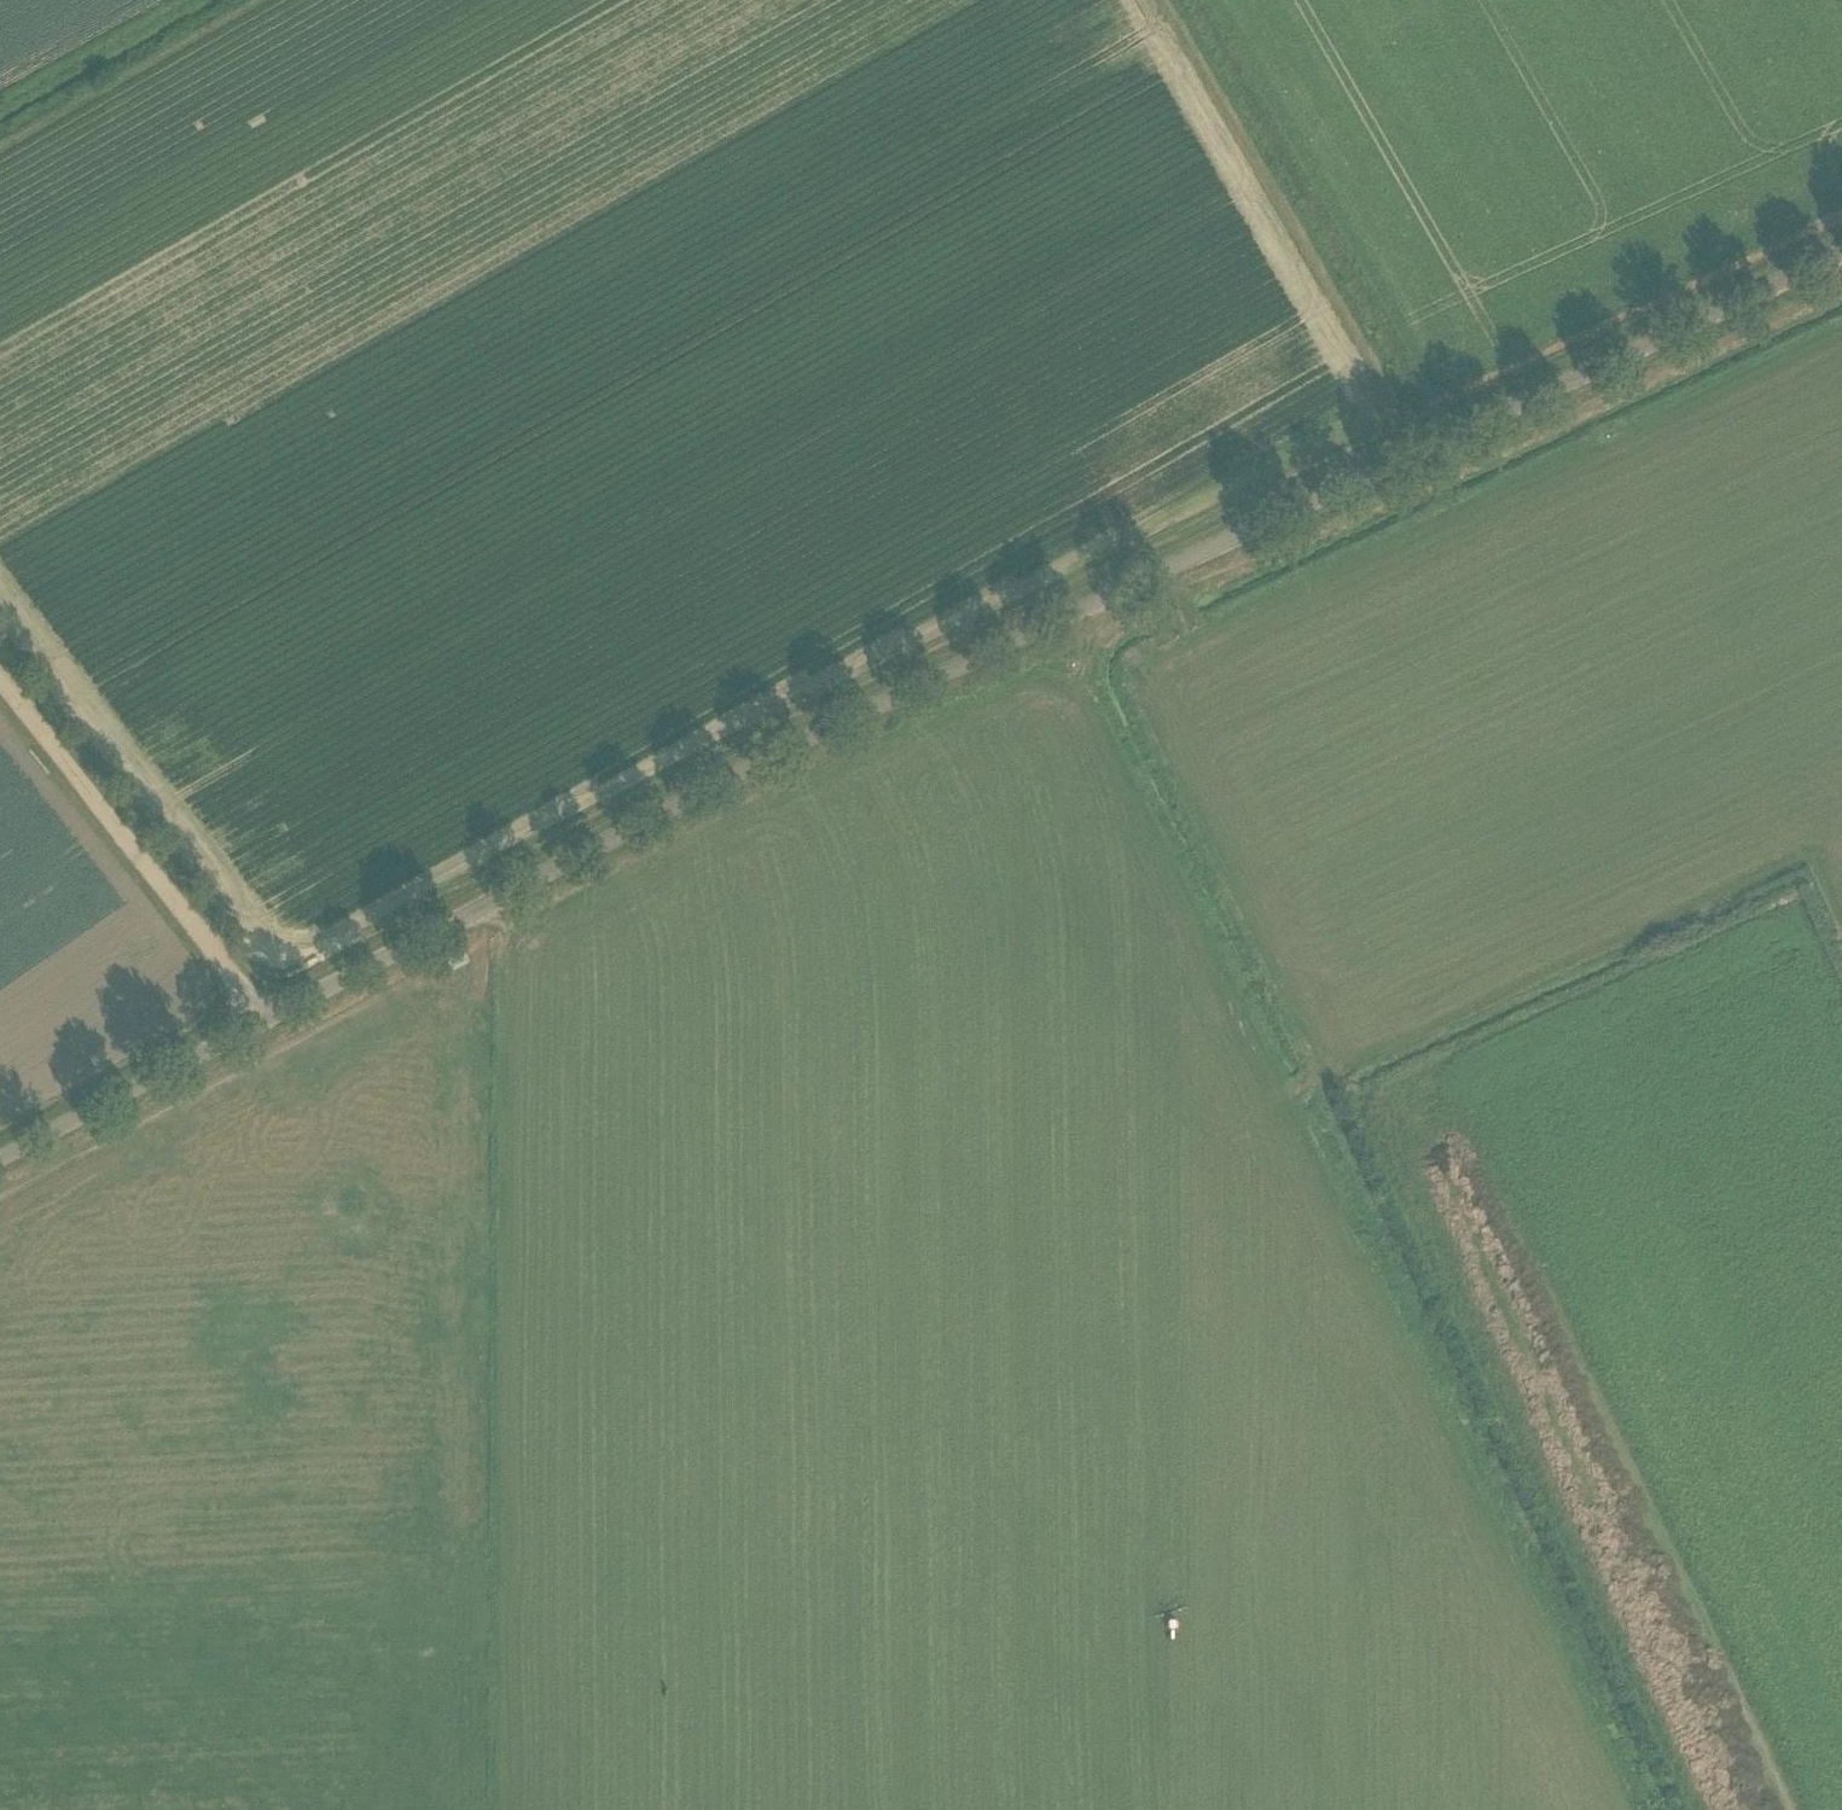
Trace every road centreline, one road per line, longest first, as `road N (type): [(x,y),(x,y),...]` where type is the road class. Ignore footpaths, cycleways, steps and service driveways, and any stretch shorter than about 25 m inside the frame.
road 1 (unclassified): [(0,1167),(1111,599),(1841,261)]
road 2 (track): [(0,674),(270,1025)]

